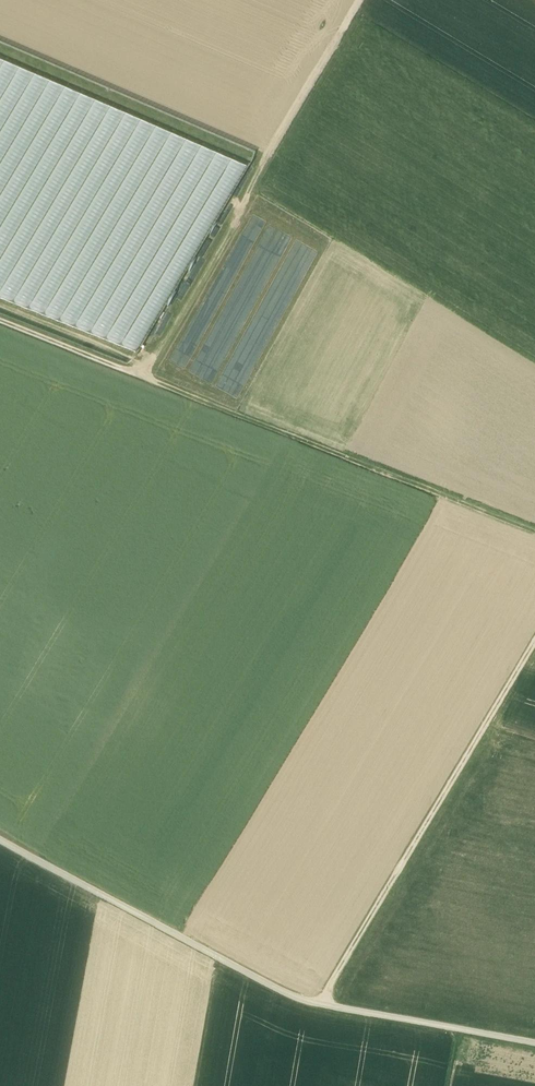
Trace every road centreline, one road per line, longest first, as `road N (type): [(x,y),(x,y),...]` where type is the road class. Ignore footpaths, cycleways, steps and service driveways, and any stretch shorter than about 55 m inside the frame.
road 1 (track): [(534,1043),(291,995),(0,837)]
road 2 (track): [(133,373),(357,0)]
road 3 (track): [(534,532),(133,373)]
road 4 (track): [(534,643),(321,1005)]
road 5 (track): [(0,322),(133,373)]

